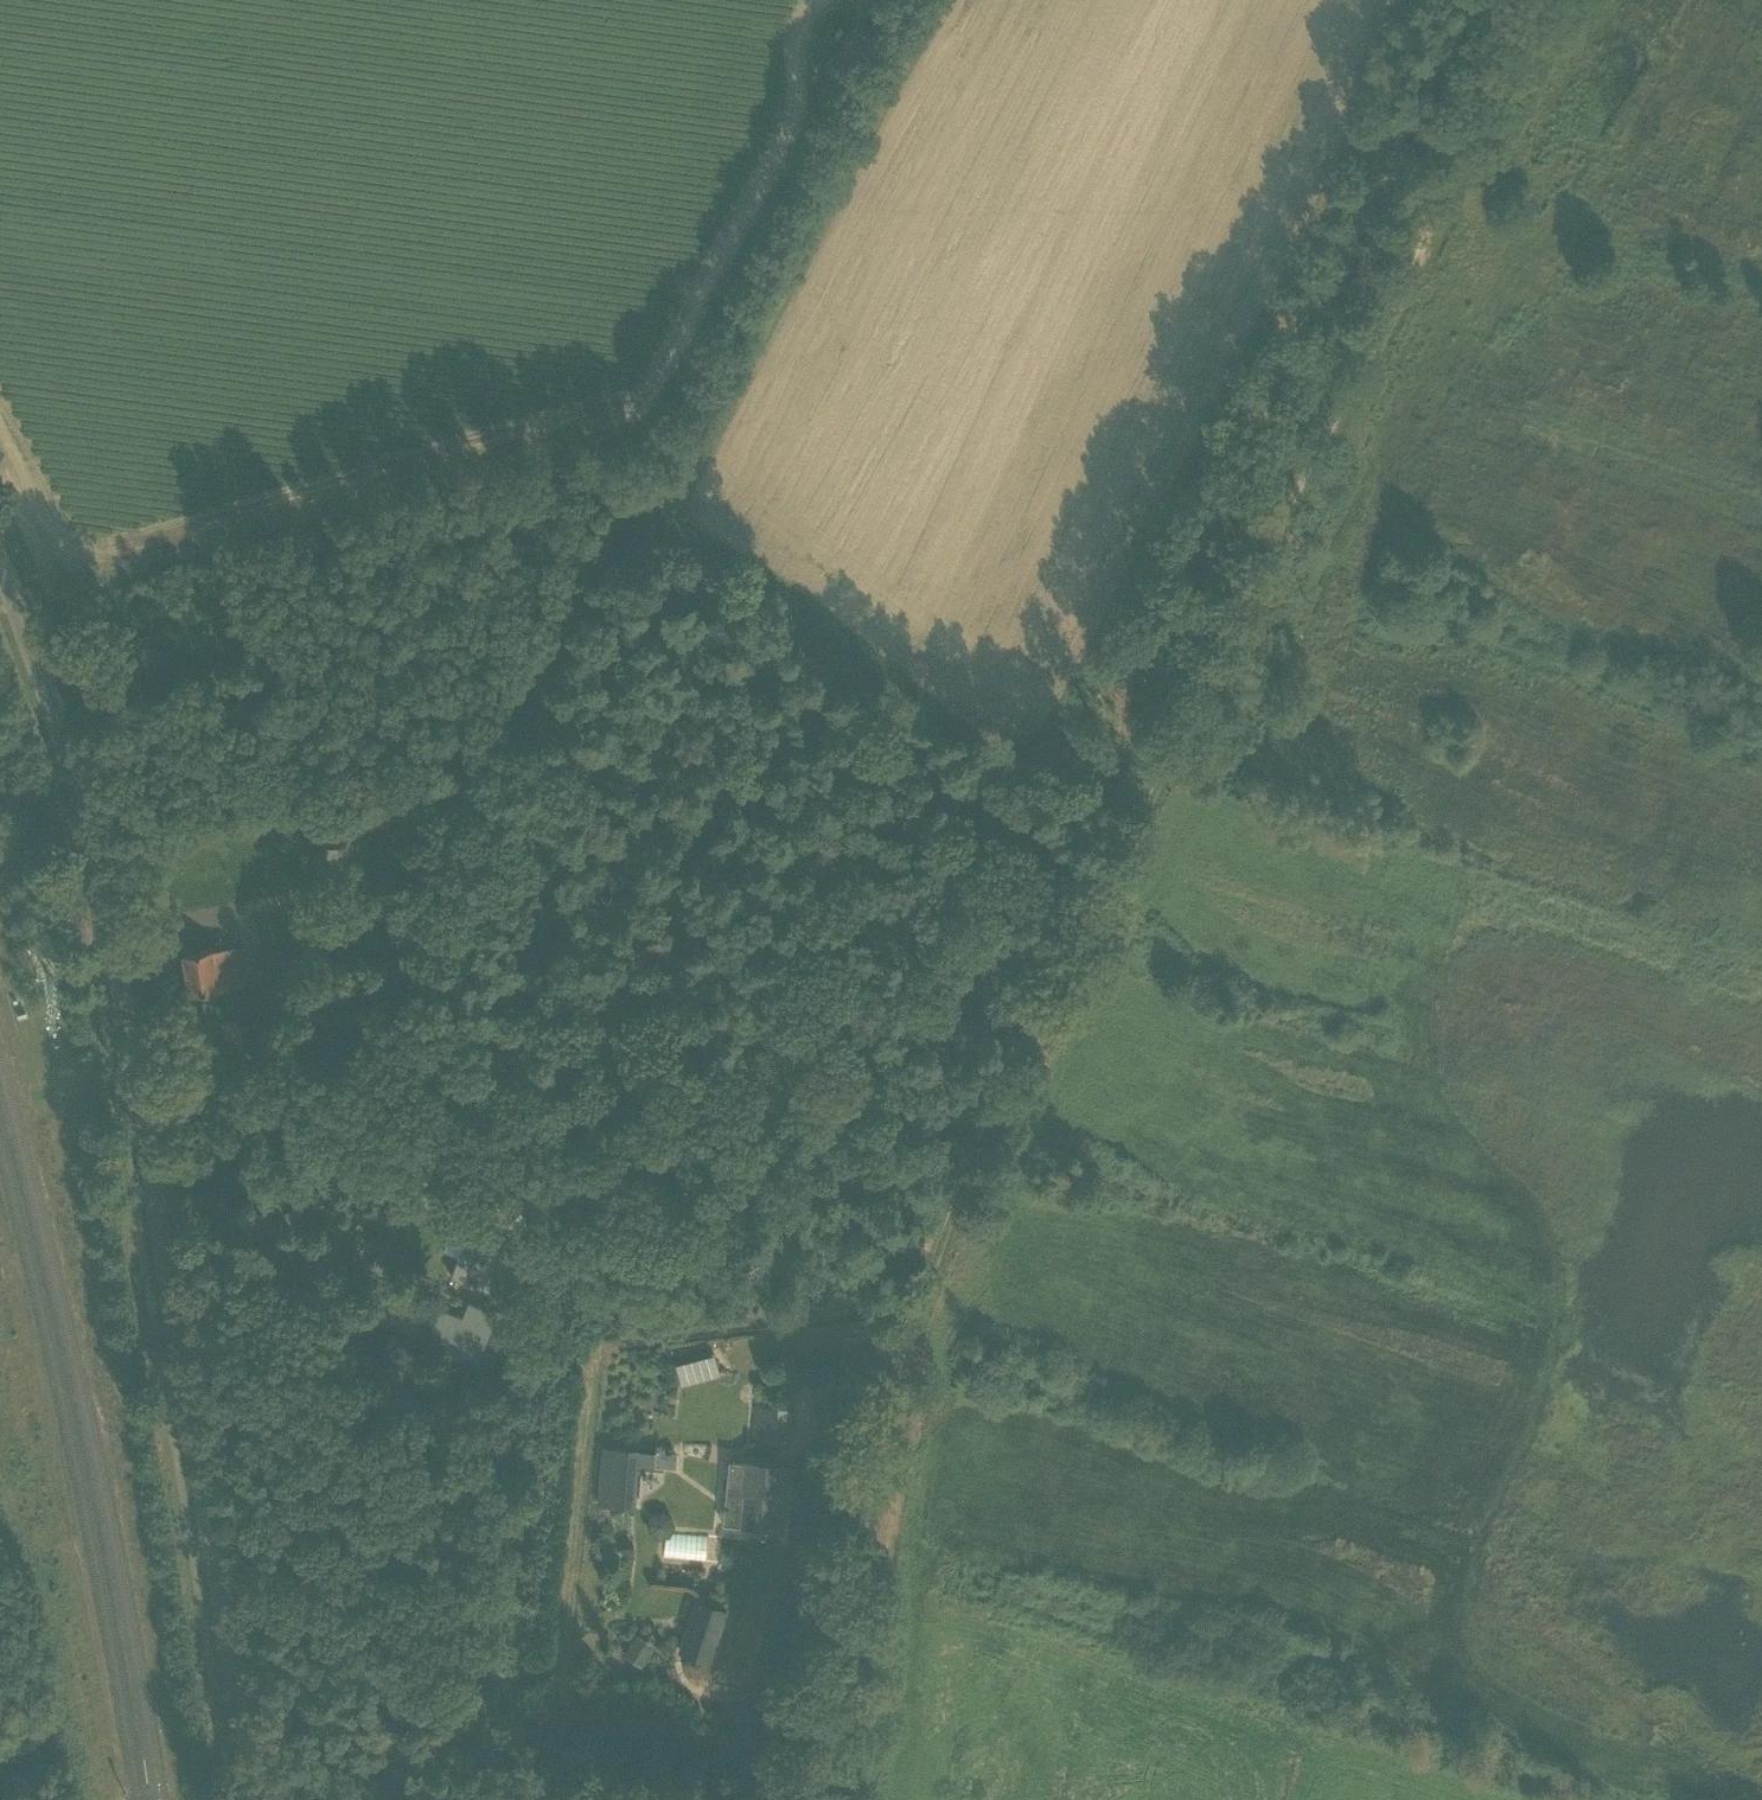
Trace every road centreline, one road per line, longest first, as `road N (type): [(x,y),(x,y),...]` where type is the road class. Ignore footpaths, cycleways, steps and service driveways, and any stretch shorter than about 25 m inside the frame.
road 1 (track): [(809,1799),(840,1526),(939,1264),(1193,698),(1521,0)]
road 2 (unclassified): [(261,1799),(120,943),(85,791),(38,643),(0,558)]
road 3 (track): [(886,0),(628,499),(450,777)]
road 4 (track): [(160,1208),(220,1108),(450,777)]

